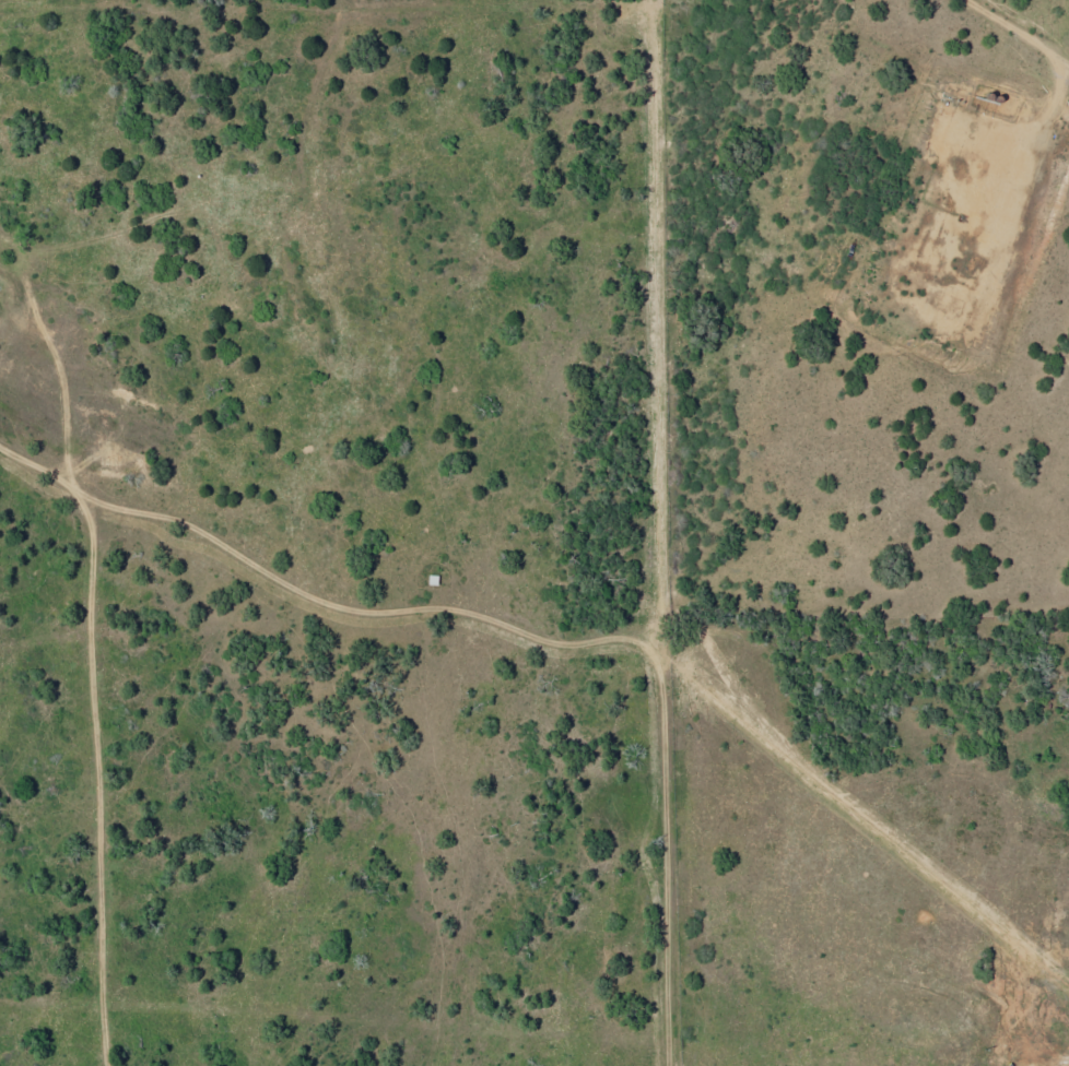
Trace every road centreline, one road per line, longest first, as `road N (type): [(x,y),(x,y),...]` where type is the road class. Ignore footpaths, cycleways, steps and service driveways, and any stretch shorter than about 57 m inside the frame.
road 1 (residential): [(956,0),(1068,63)]

